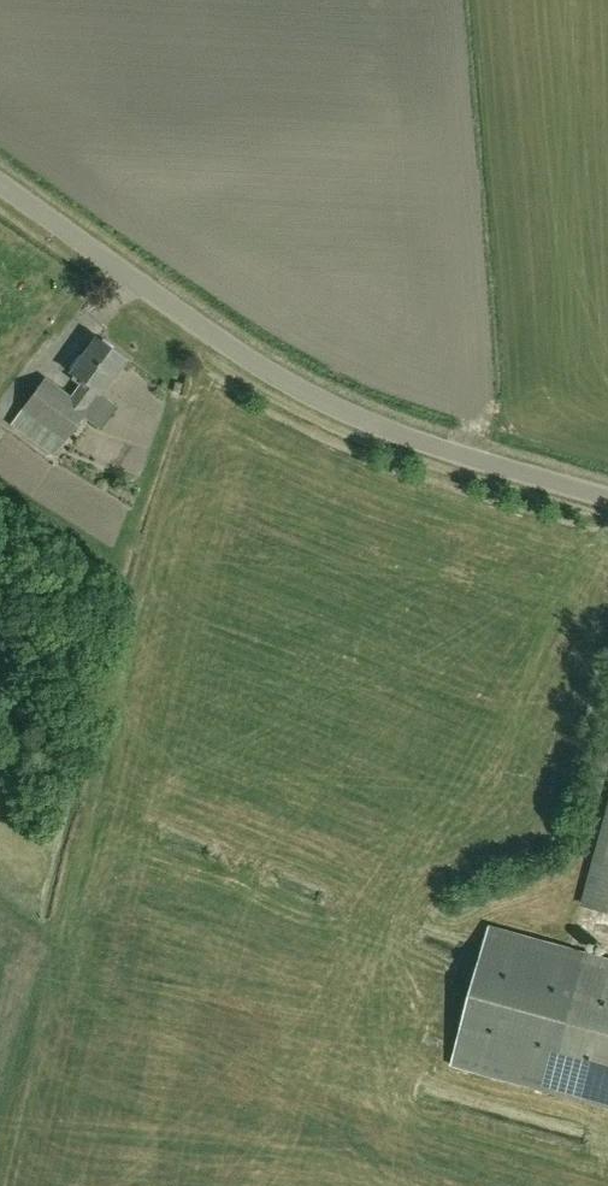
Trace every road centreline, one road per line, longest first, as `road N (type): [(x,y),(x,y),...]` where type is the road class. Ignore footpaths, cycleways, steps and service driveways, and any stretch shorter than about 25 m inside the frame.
road 1 (unclassified): [(607,501),(470,461),(297,391),(0,182)]

